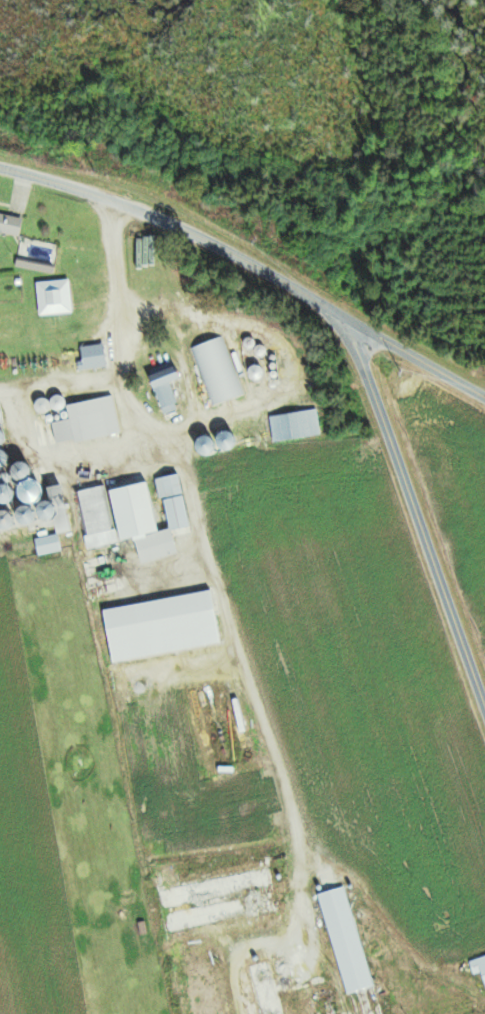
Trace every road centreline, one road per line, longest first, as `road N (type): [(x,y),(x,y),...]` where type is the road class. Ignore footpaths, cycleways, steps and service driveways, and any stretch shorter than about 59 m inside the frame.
road 1 (residential): [(0,169),(145,215),(219,249),(484,399)]
road 2 (residential): [(484,713),(346,321)]

